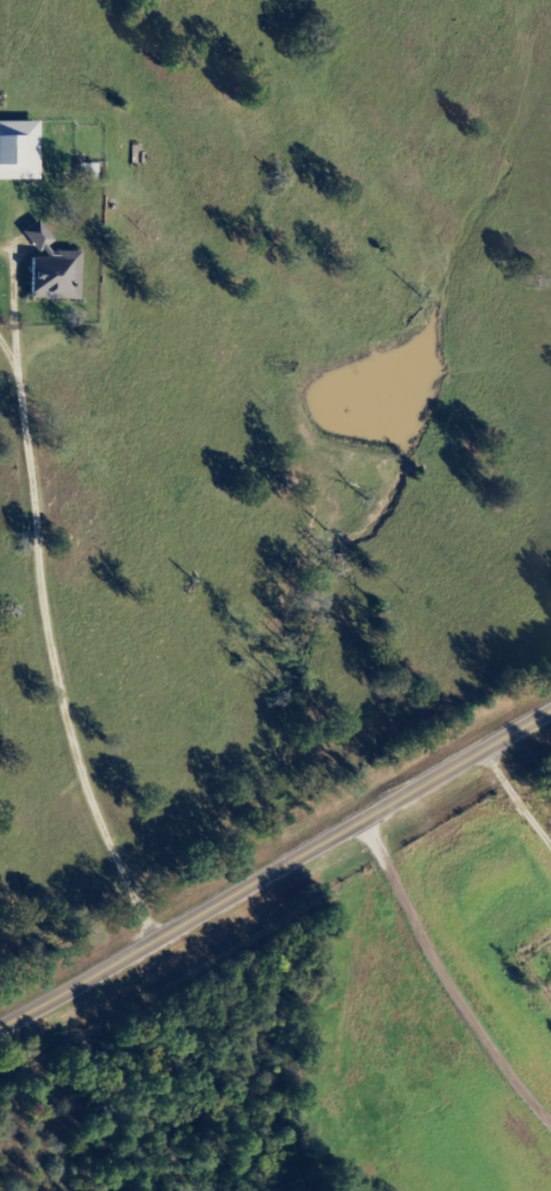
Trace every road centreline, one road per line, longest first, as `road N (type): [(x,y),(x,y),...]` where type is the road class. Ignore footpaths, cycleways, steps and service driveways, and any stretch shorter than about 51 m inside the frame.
road 1 (tertiary): [(0,1025),(550,708)]

